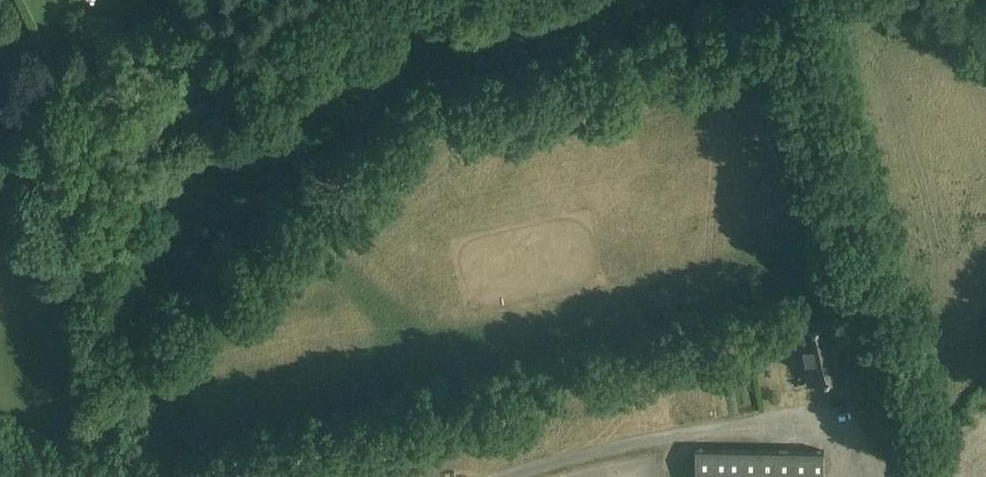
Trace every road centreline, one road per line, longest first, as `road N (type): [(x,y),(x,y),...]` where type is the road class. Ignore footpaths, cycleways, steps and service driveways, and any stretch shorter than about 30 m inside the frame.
road 1 (unclassified): [(231,476),(343,444),(384,450),(412,476)]

